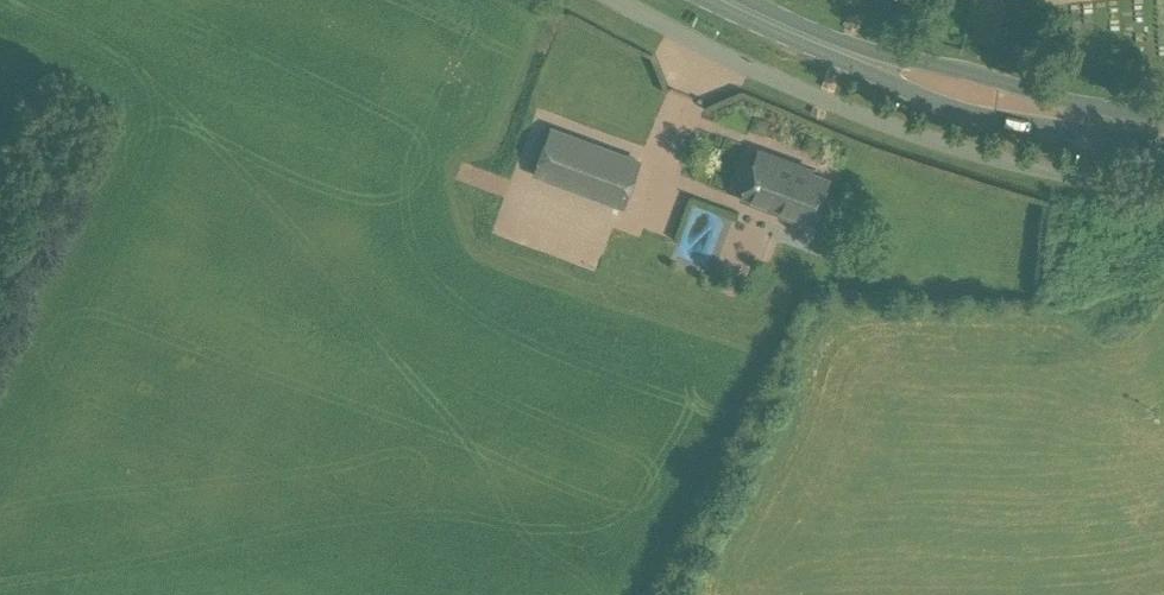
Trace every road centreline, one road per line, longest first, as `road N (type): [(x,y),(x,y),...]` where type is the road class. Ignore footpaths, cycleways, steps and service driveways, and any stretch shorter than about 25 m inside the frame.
road 1 (unclassified): [(1163,184),(1084,177),(961,148),(825,100),(616,0)]
road 2 (primary): [(842,49),(934,102),(986,117),(1163,141)]
road 3 (primary): [(1163,116),(1079,105),(973,72),(842,49)]

